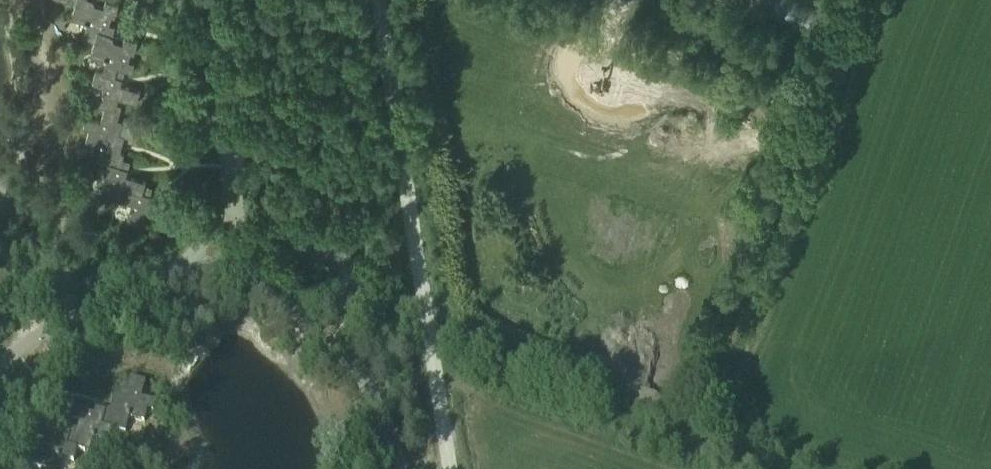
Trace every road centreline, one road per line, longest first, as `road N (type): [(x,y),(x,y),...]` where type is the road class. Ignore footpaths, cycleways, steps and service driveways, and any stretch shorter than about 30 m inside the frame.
road 1 (track): [(762,468),(705,445),(702,411),(856,0)]
road 2 (unclassified): [(379,0),(450,468)]

